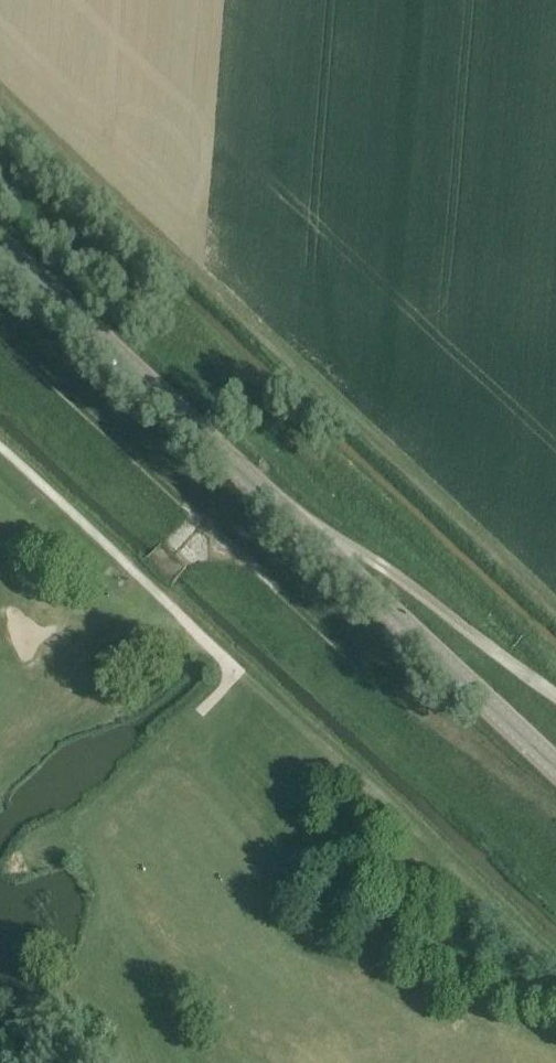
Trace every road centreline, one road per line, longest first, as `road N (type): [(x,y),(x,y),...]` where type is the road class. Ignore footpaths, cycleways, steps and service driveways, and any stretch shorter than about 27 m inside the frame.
road 1 (track): [(555,816),(260,622),(0,373)]
road 2 (tertiary): [(317,544),(0,247)]
road 3 (tertiary): [(555,768),(317,544)]
road 4 (unclassified): [(555,696),(384,566),(317,544)]

